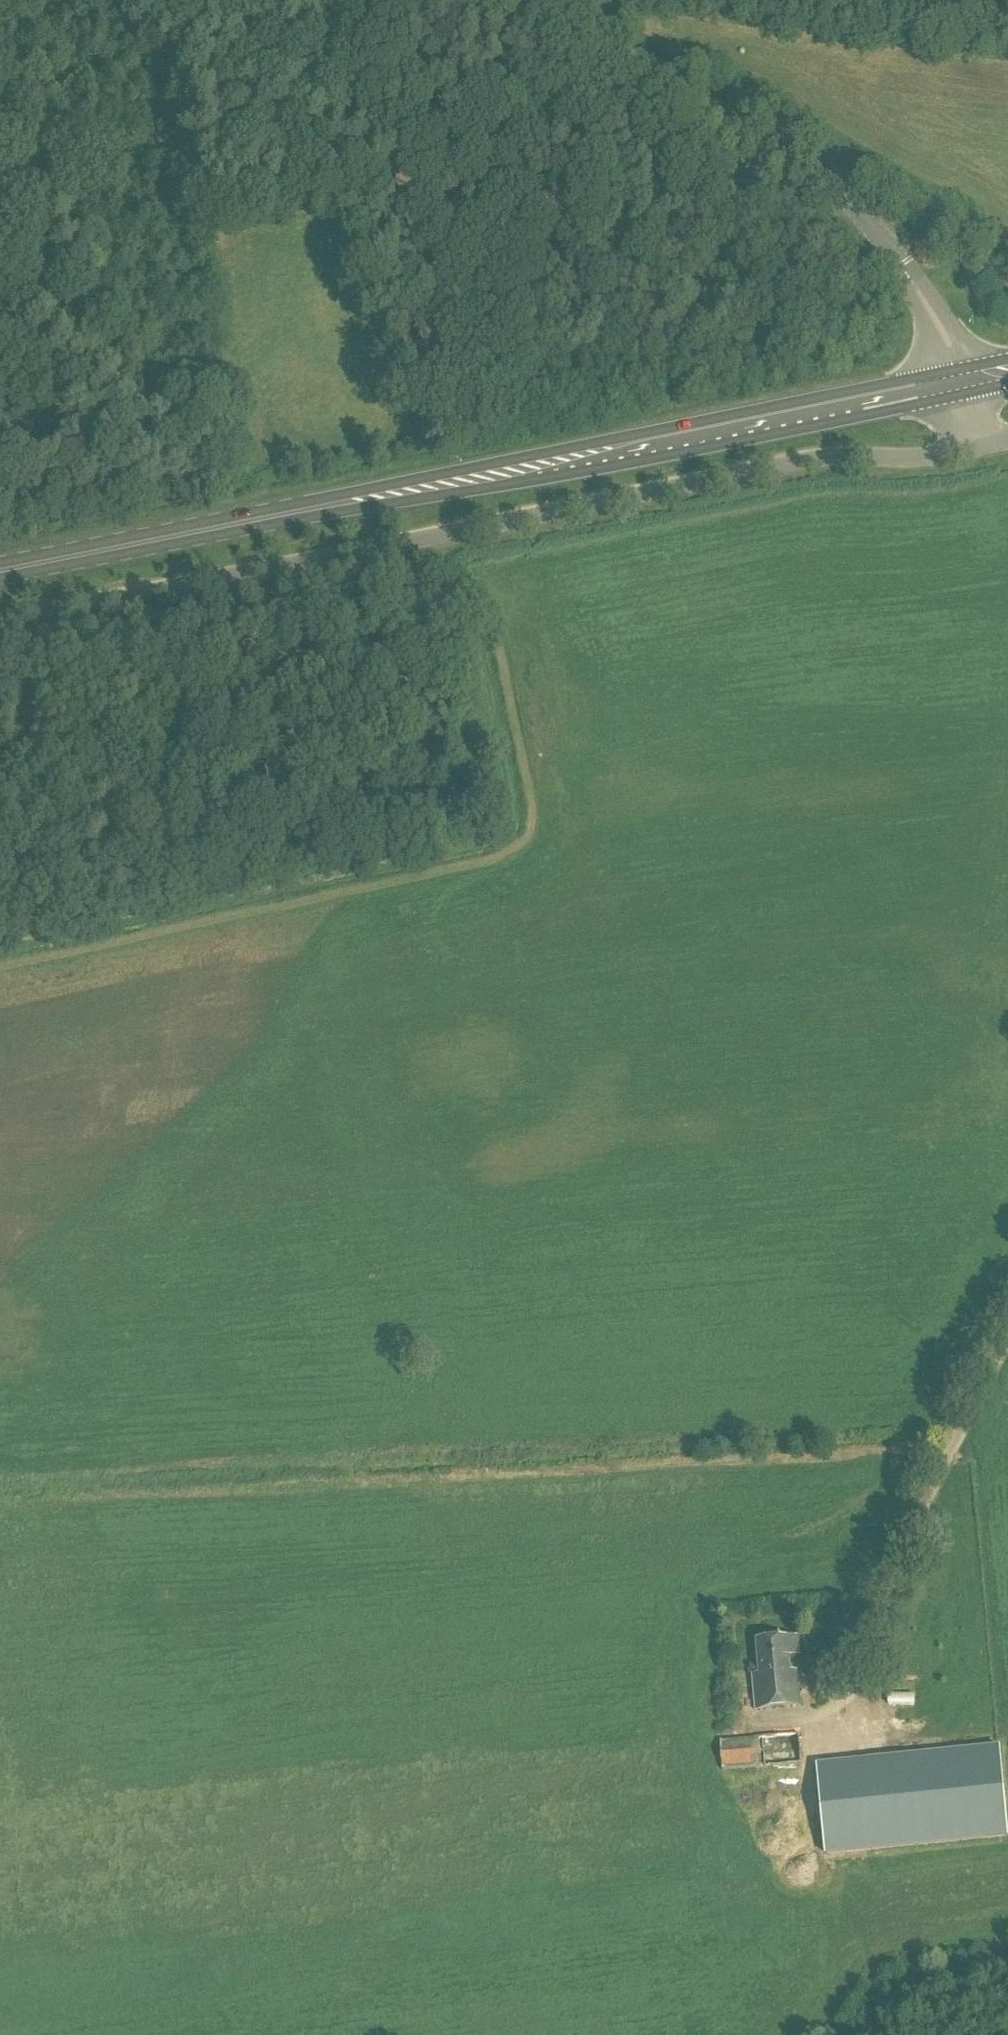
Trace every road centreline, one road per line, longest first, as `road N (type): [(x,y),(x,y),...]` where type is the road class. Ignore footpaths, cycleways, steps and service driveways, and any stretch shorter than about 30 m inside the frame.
road 1 (unclassified): [(0,624),(793,468),(973,451)]
road 2 (primary): [(0,572),(958,383)]
road 3 (tertiary): [(958,383),(947,329),(926,282),(864,220),(513,0)]

